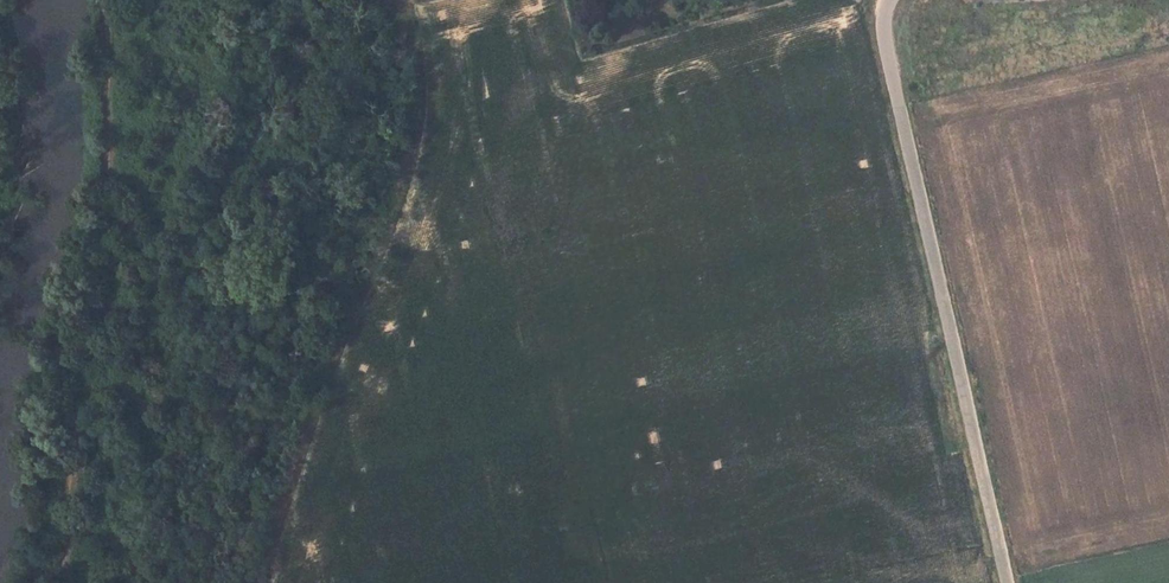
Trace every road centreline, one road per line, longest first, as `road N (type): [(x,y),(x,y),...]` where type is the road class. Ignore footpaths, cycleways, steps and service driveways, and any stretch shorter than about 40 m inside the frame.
road 1 (unclassified): [(890,0),(883,25),(890,72),(1007,582)]

